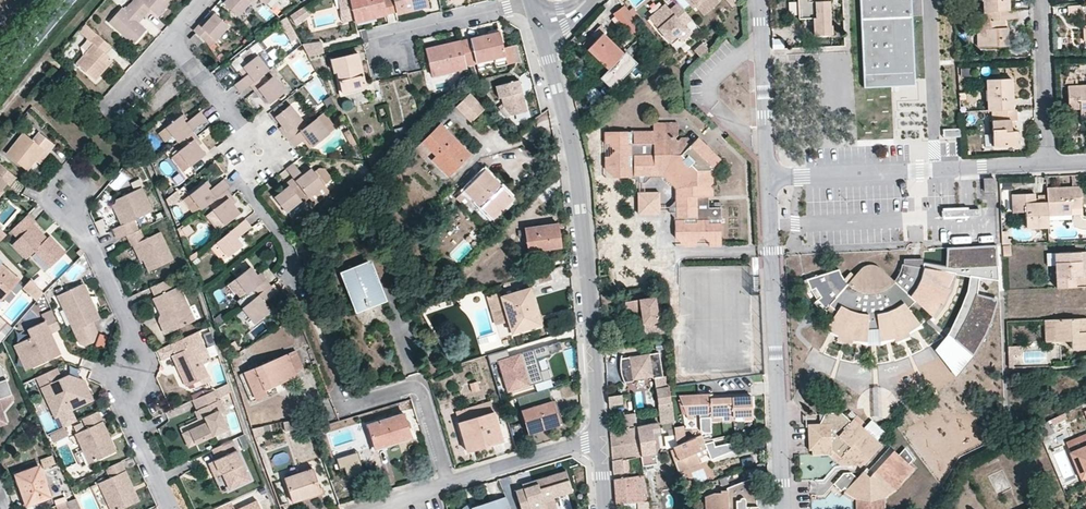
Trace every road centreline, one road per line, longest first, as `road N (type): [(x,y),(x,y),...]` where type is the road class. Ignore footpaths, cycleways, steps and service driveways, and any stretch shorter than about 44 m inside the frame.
road 1 (residential): [(599,437),(577,168),(540,25)]
road 2 (residential): [(166,39),(259,153),(246,193),(290,253),(326,357)]
road 3 (residential): [(783,508),(768,180)]
road 4 (residential): [(768,180),(1045,165)]
road 5 (residential): [(760,0),(768,180)]
road 6 (residential): [(451,487),(416,393),(345,411)]
road 7 (residential): [(1041,0),(1045,165)]
road 8 (residential): [(451,487),(599,437)]
road 9 (residential): [(534,2),(409,32),(388,46)]
road 10 (residential): [(71,224),(96,188),(79,169),(48,198),(64,220)]
road 11 (residential): [(134,335),(91,244),(71,224)]

